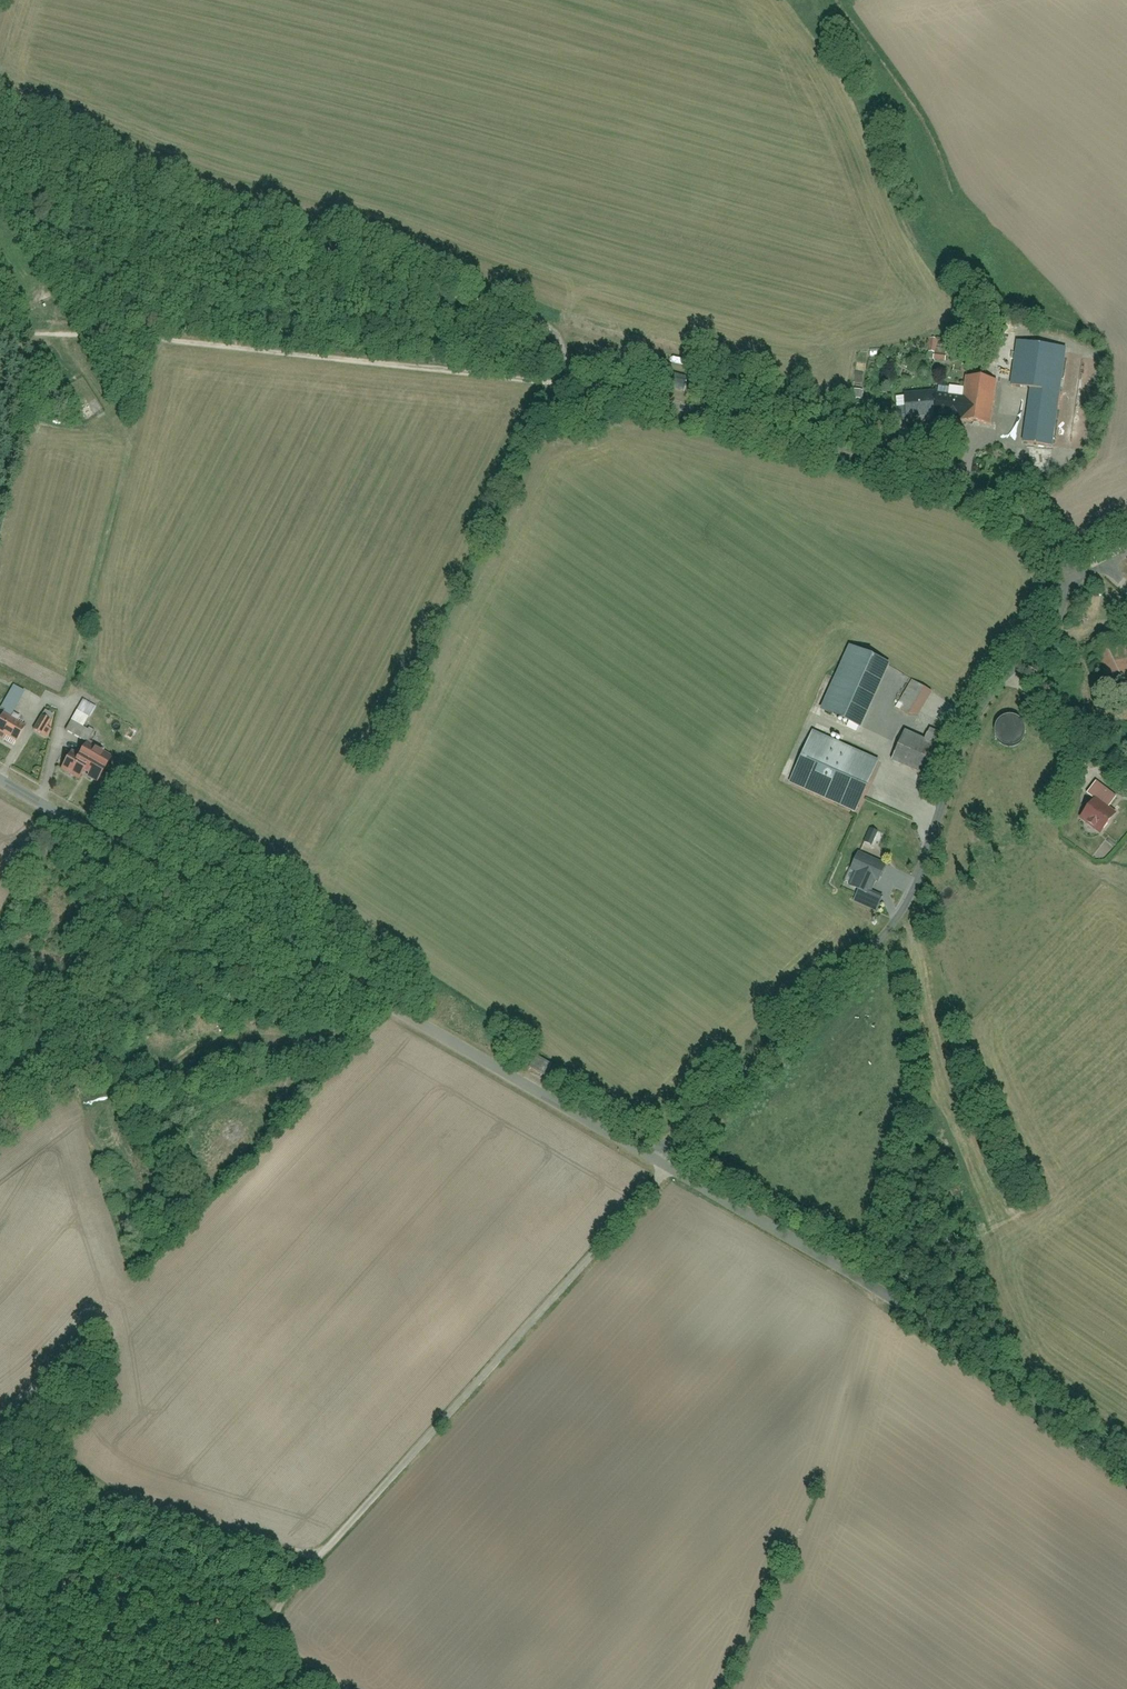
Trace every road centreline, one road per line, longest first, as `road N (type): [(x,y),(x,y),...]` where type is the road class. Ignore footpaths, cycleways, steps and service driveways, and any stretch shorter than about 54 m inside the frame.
road 1 (unclassified): [(653,1158),(887,923),(975,715),(1074,585),(1126,549)]
road 2 (unclassified): [(0,780),(653,1158)]
road 3 (track): [(670,1168),(290,1589),(267,1645),(280,1688)]
road 4 (track): [(556,385),(538,314),(56,146),(0,92)]
road 5 (track): [(556,385),(920,471),(987,500),(1035,535),(1074,585)]
road 6 (unclassified): [(653,1158),(1126,1466)]
road 7 (track): [(20,334),(556,385)]
road 8 (track): [(325,1555),(102,1484),(11,1688)]

